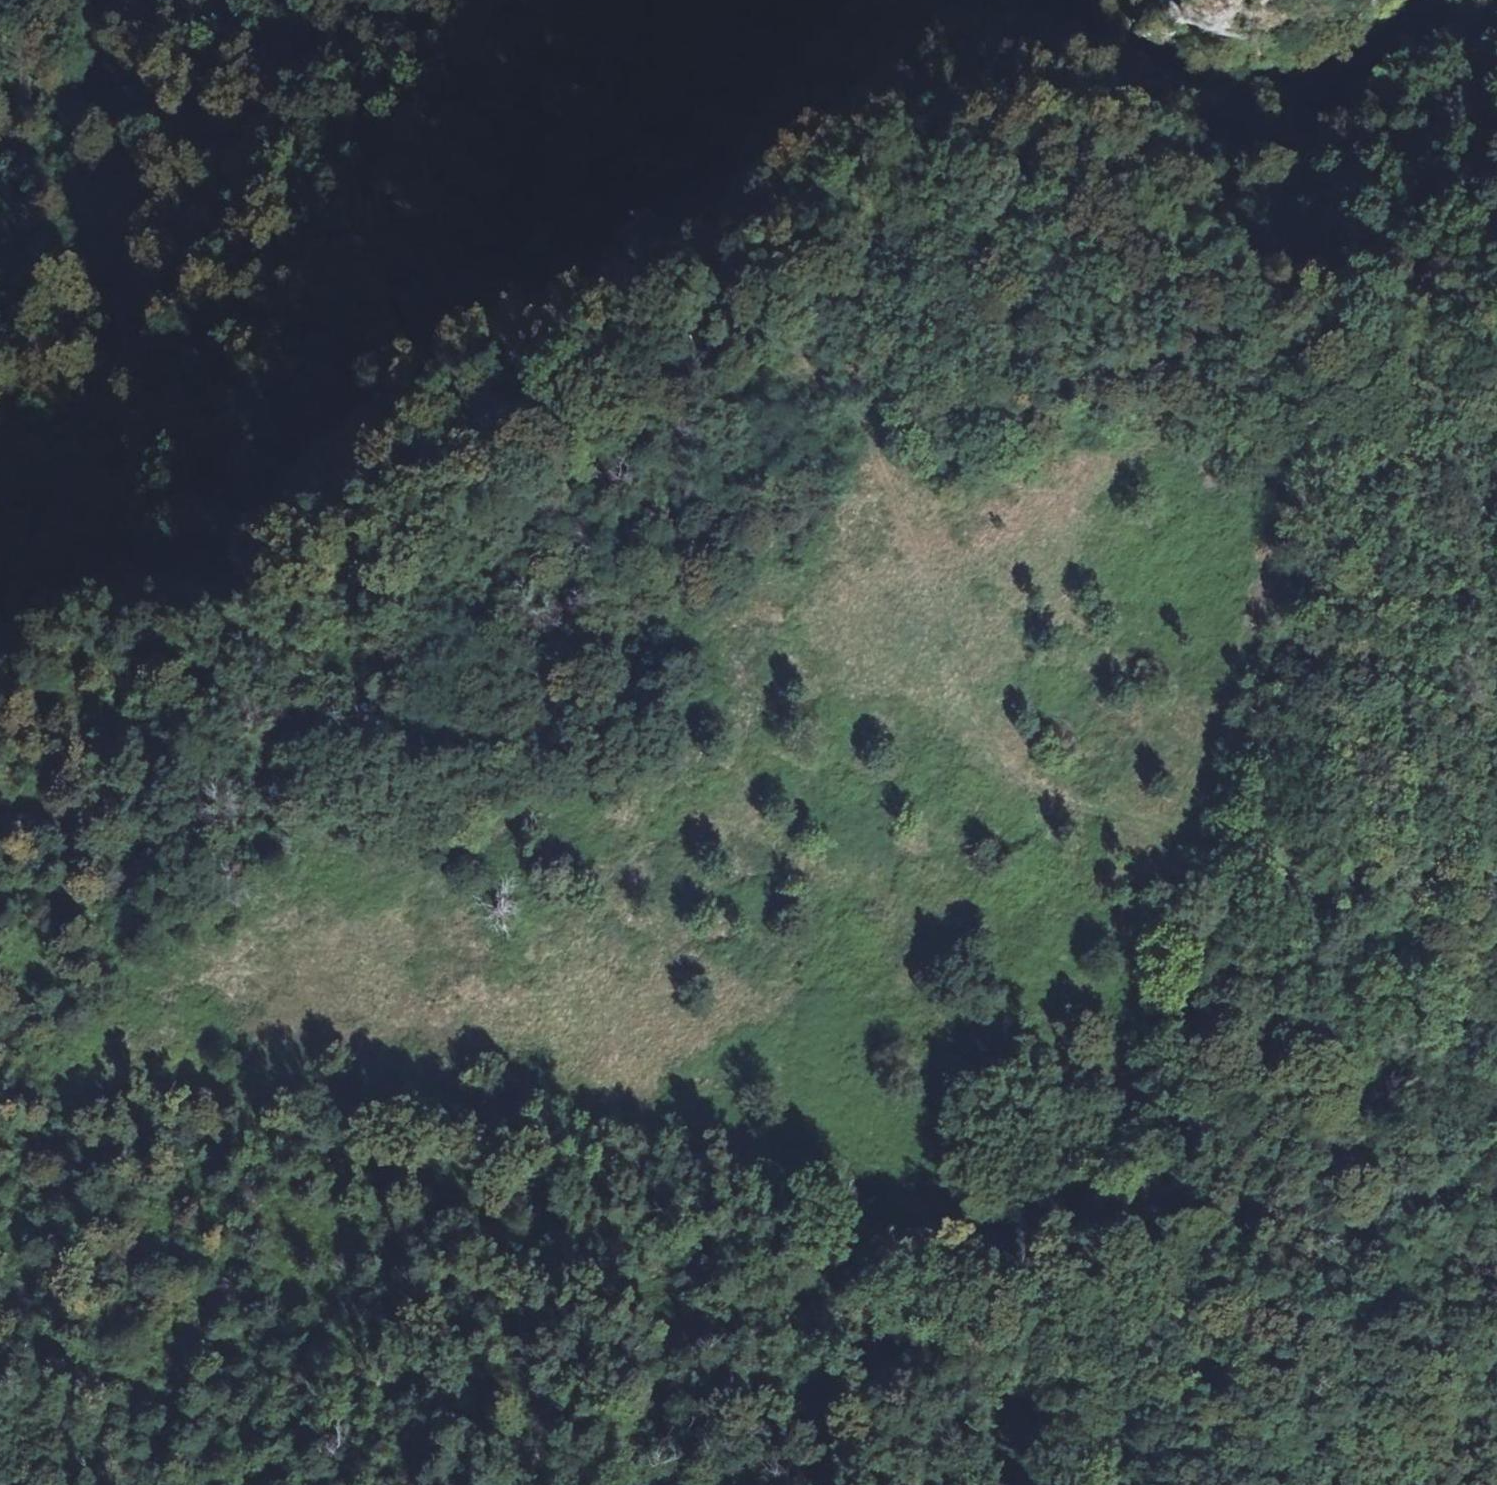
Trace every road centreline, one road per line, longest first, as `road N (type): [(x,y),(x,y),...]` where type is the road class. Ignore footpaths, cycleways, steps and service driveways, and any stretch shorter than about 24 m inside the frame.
road 1 (track): [(1338,1409),(1320,1333),(1294,1286),(1188,1148),(1312,983),(1326,944)]
road 2 (track): [(1188,1148),(1050,1023)]

